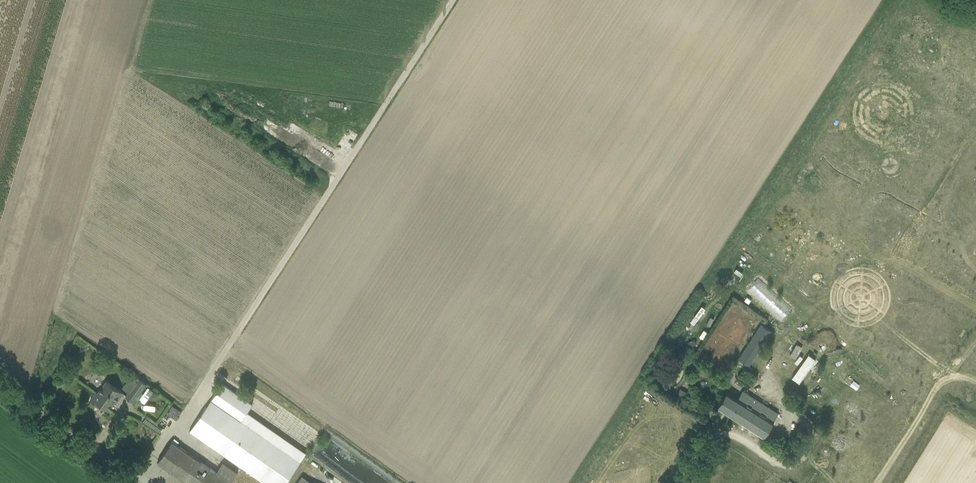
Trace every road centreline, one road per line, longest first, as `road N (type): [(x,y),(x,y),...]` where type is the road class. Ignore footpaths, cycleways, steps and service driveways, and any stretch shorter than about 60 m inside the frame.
road 1 (track): [(453,0),(135,482)]
road 2 (unclassified): [(132,482),(0,387)]

